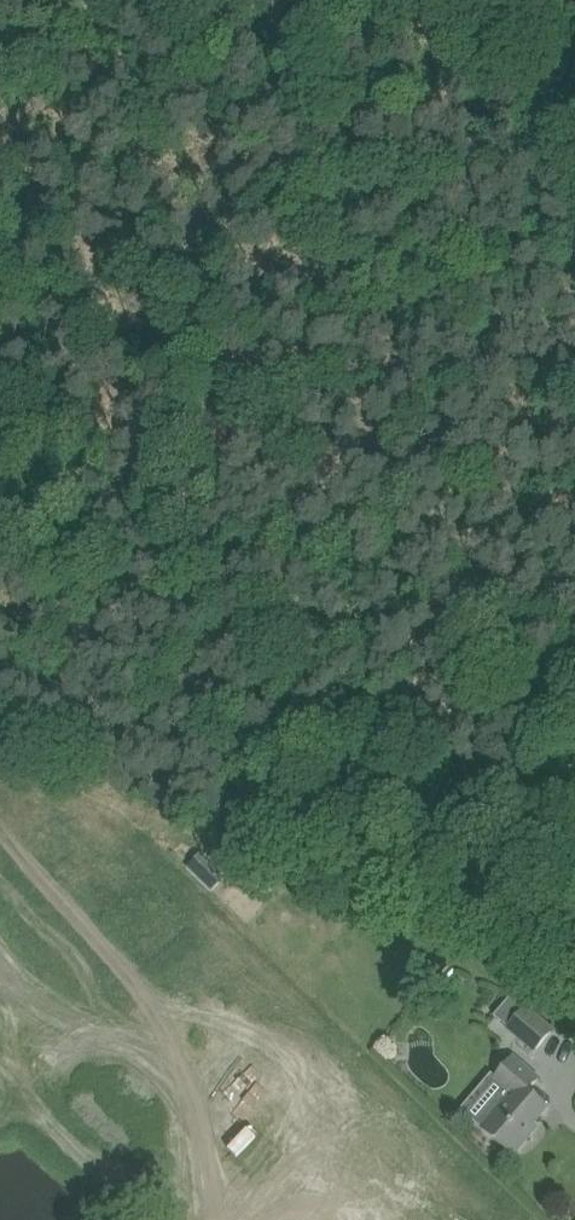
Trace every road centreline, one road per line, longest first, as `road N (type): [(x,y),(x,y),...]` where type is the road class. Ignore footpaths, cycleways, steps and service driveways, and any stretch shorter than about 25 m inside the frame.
road 1 (track): [(574,1006),(336,884),(0,749)]

